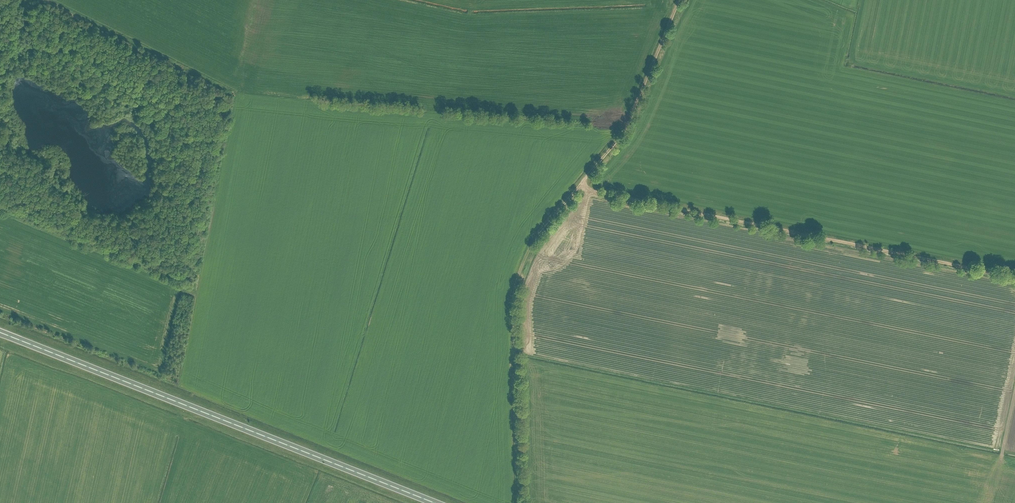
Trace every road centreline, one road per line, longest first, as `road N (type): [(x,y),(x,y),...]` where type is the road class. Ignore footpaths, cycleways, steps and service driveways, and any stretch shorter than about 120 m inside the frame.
road 1 (track): [(520,499),(514,304),(520,270),(535,240),(624,130),(680,0)]
road 2 (trunk): [(436,502),(0,332)]
road 3 (track): [(1014,277),(596,192),(583,181)]

